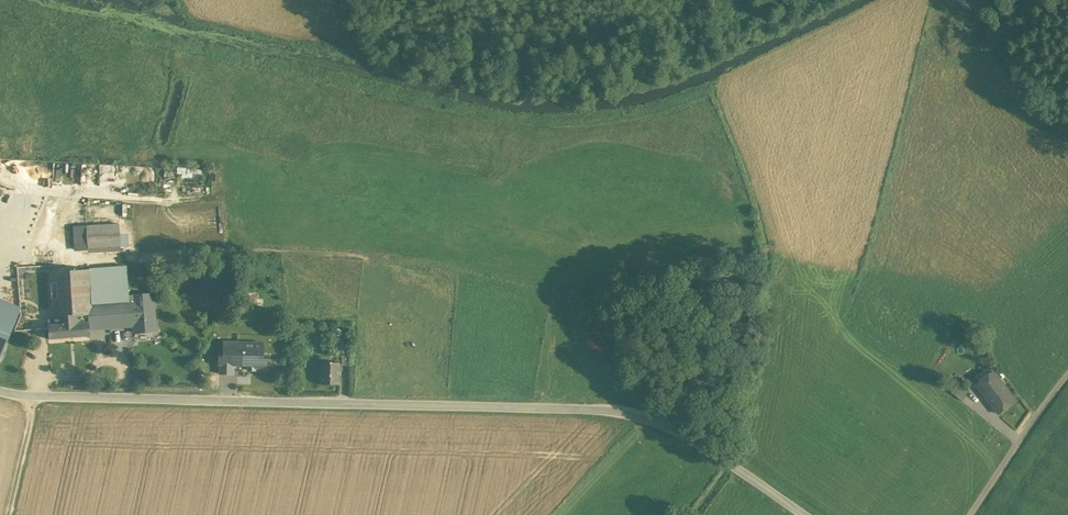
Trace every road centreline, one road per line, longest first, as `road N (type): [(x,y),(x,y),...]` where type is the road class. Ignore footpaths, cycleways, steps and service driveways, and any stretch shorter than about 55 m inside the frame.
road 1 (tertiary): [(0,391),(611,409),(665,425),(803,514)]
road 2 (unclassified): [(972,514),(1067,375)]
road 3 (track): [(34,395),(11,514)]

